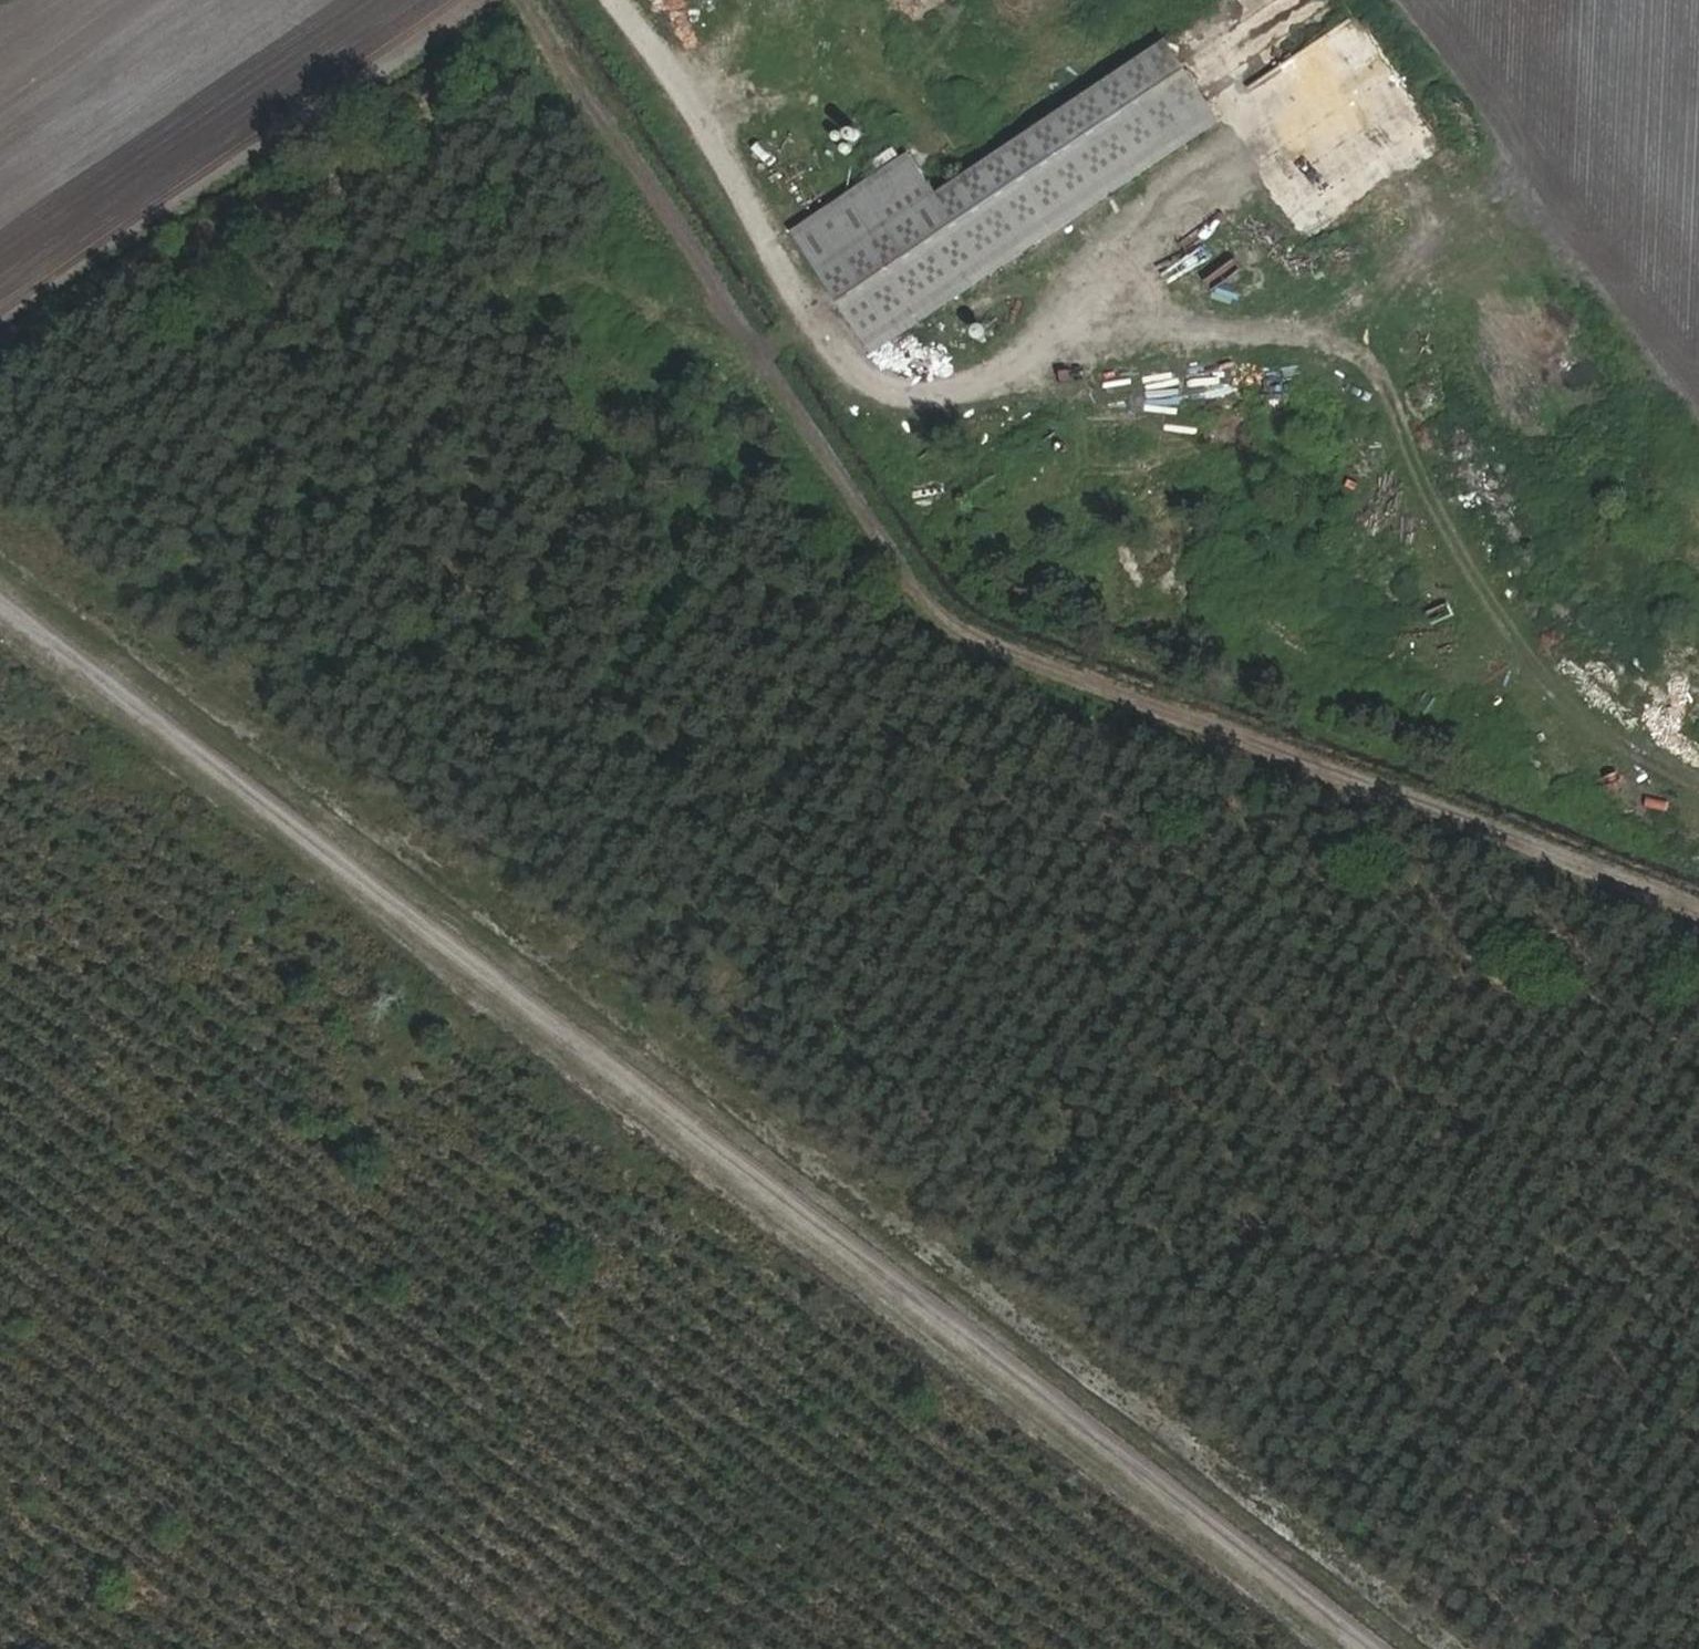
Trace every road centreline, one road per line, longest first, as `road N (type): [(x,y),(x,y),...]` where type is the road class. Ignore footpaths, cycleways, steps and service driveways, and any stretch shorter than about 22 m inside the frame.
road 1 (track): [(1388,1648),(0,590)]

